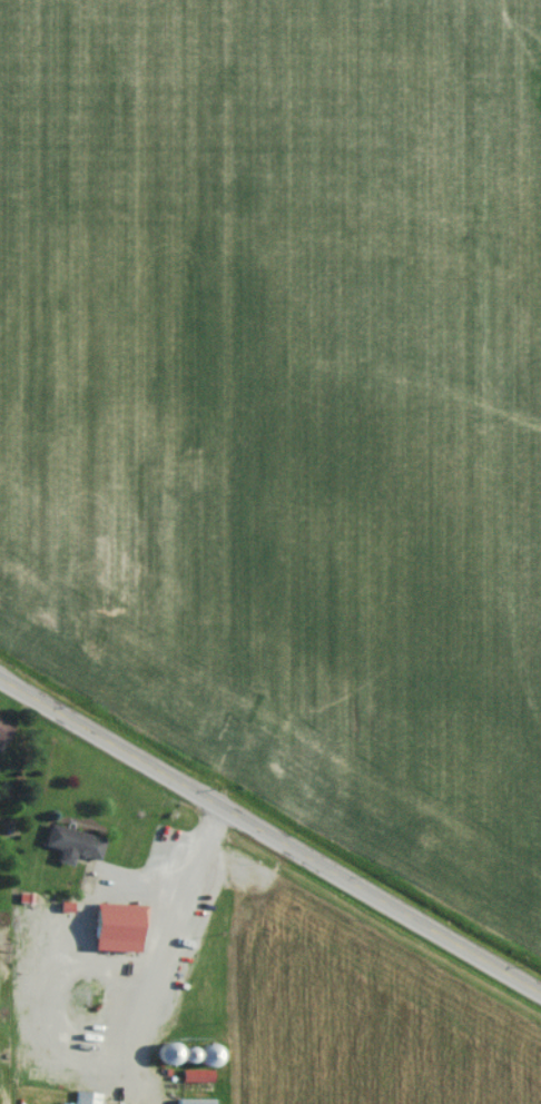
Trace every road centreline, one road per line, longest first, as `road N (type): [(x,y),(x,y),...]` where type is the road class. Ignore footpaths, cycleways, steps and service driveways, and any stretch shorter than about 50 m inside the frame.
road 1 (secondary): [(540,993),(0,679)]

